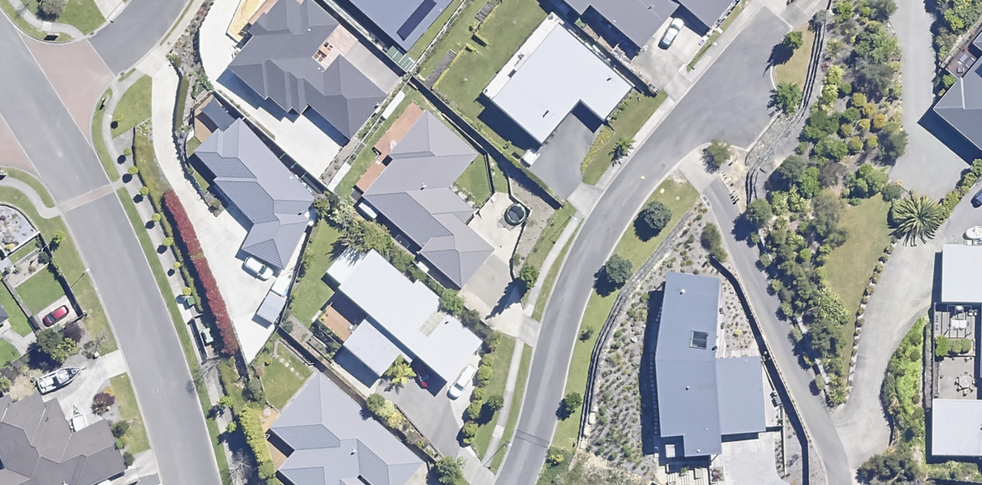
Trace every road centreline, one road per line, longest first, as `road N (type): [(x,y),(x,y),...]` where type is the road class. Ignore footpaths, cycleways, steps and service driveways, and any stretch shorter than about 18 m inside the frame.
road 1 (residential): [(776,23),(669,144),(592,248),(514,484)]
road 2 (residential): [(192,484),(126,279),(81,185),(28,104)]
road 3 (residential): [(162,0),(128,41),(28,104)]

